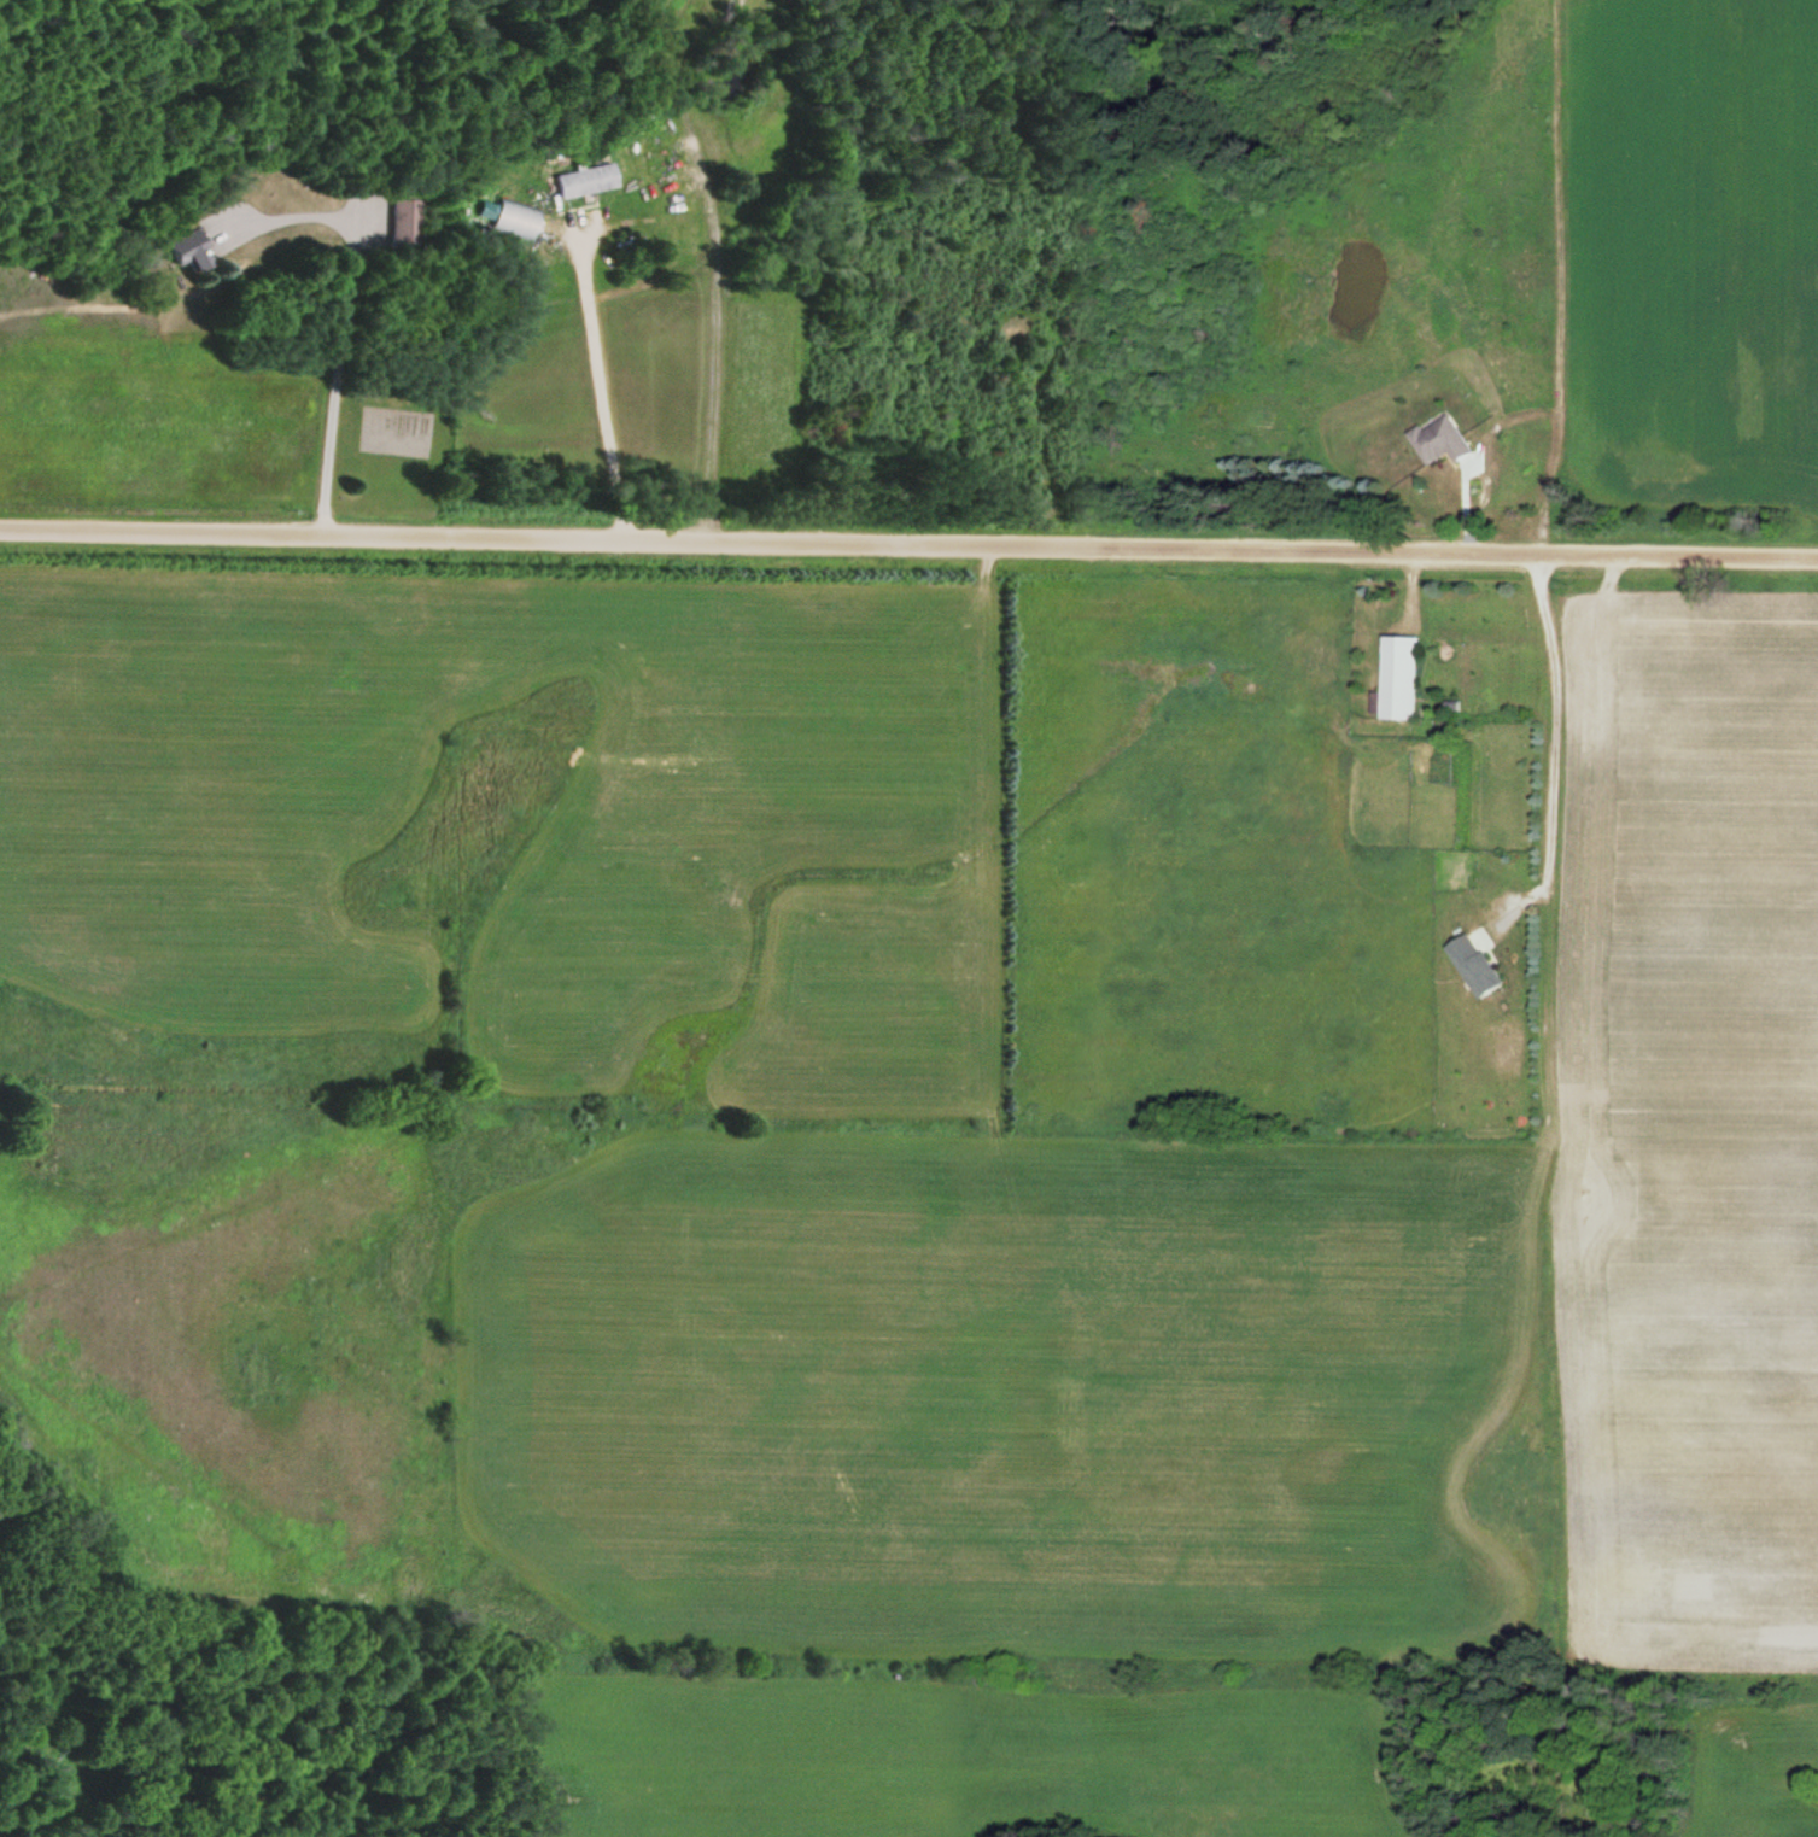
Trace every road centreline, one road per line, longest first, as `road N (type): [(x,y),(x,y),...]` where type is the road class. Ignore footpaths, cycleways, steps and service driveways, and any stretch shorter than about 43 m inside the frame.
road 1 (residential): [(1817,557),(0,524)]

